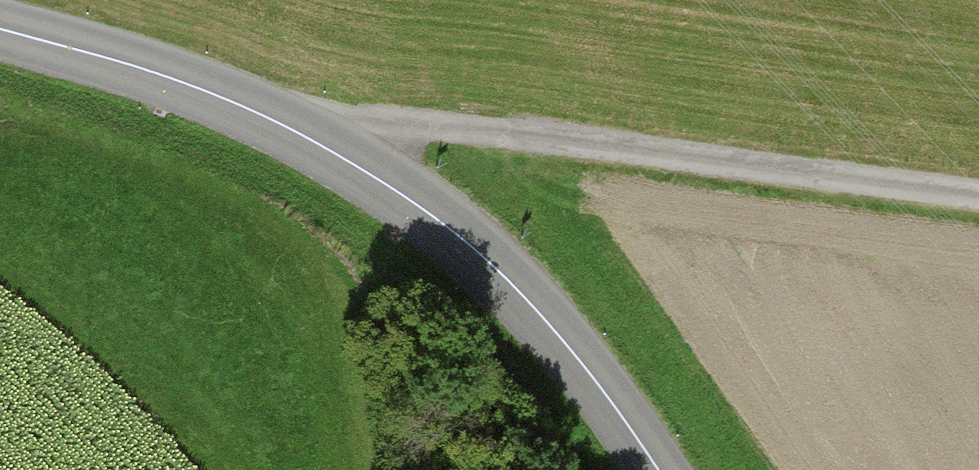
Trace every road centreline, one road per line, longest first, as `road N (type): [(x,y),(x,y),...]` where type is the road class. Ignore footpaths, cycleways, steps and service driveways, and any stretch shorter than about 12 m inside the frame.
road 1 (tertiary): [(0,32),(320,140),(442,221),(568,349),(655,469)]
road 2 (track): [(320,140),(436,136),(978,209)]

